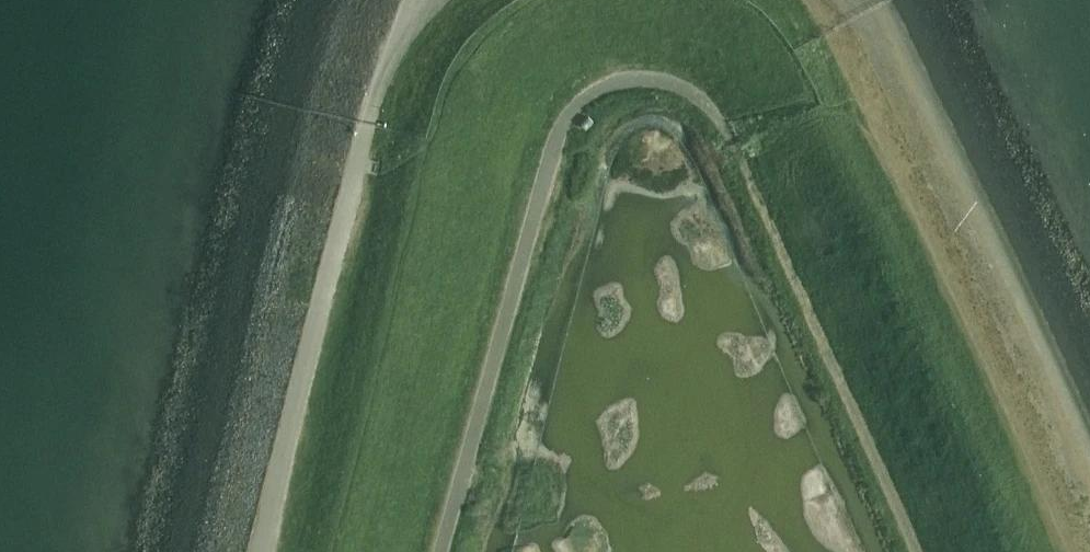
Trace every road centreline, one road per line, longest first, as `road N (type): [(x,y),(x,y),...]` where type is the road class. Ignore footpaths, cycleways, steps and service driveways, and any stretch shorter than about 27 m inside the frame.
road 1 (unclassified): [(447,551),(561,142),(577,109),(606,87),(682,85),(703,95),(736,147)]
road 2 (track): [(803,0),(1066,551)]
road 3 (track): [(736,147),(919,551)]
road 4 (unclassified): [(265,551),(373,125)]

